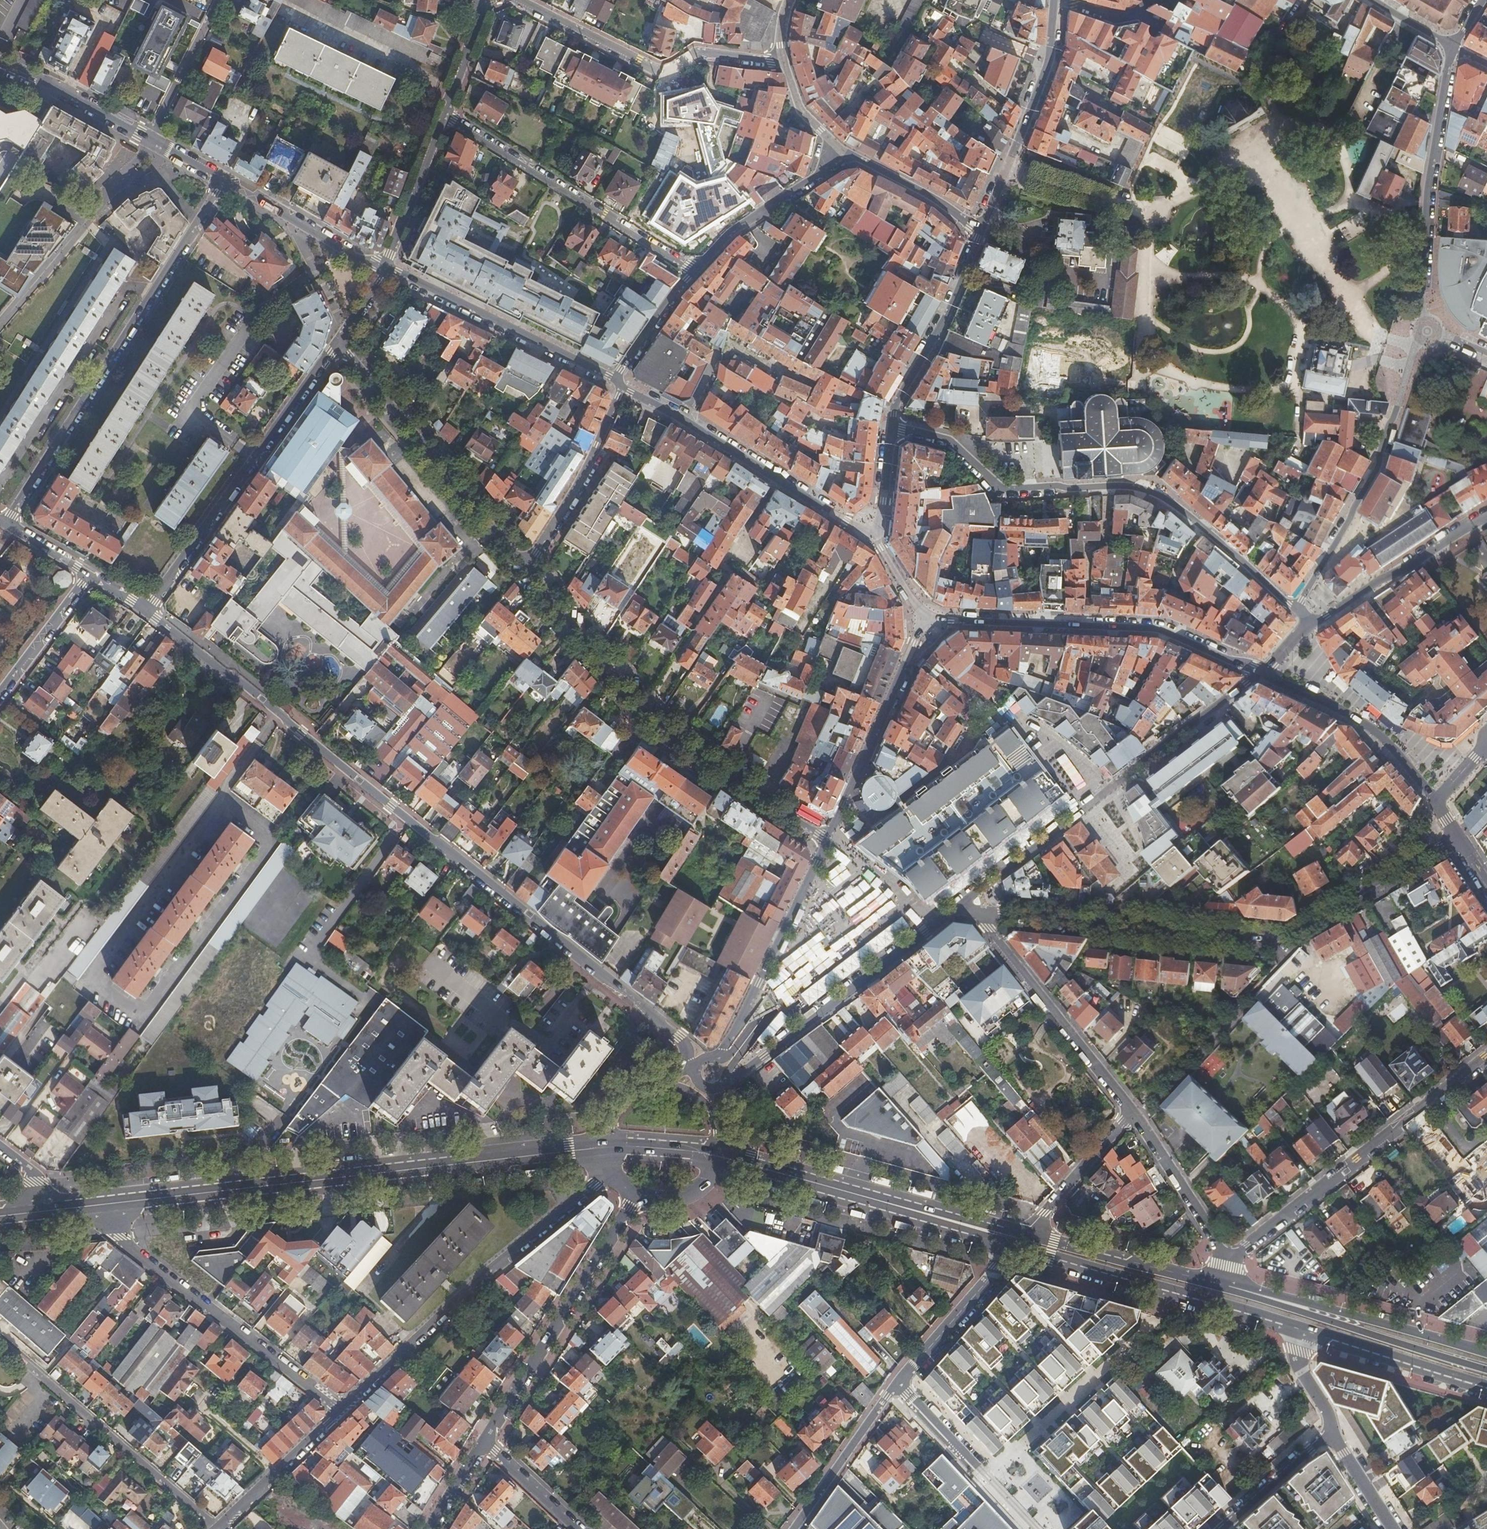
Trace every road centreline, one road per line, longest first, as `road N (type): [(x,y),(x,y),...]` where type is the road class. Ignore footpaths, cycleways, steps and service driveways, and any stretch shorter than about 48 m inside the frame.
road 1 (residential): [(147,610),(647,1008),(684,1043),(684,1068)]
road 2 (residential): [(961,901),(1003,912),(1289,935),(1457,837)]
road 3 (primary): [(604,1147),(112,1204)]
road 4 (residential): [(892,429),(948,442),(1001,489),(1131,486),(1160,494),(1298,609)]
road 5 (residential): [(828,843),(653,722),(525,567)]
road 6 (residential): [(224,182),(6,523)]
road 7 (residential): [(961,901),(1261,673)]
road 8 (residential): [(612,1170),(340,1410)]
road 9 (tertiary): [(1261,673),(1157,629),(927,619)]
road 10 (residential): [(147,610),(338,341)]
road 11 (residential): [(1228,1256),(1486,1055)]
road 12 (residential): [(340,1410),(128,1250),(112,1204)]
road 13 (residential): [(1427,331),(1414,346),(1377,470),(1298,609)]
road 14 (residential): [(720,1088),(961,901)]
road 15 (residential): [(877,543),(679,416),(621,388)]
road 16 (residential): [(485,1444),(638,1193)]
road 17 (residential): [(697,270),(446,117)]
road 18 (primary): [(1015,1243),(1297,1325)]
road 19 (residential): [(525,567),(338,341)]
road 20 (residential): [(1453,46),(1425,201),(1420,293),(1427,331)]
road 21 (residential): [(218,1528),(0,1341)]
road 22 (residential): [(521,0),(661,71),(704,52),(785,62)]
road 23 (primary): [(1486,1370),(1222,1285)]
road 24 (primary): [(1486,1353),(1222,1285)]
road 25 (residential): [(961,901),(1134,1109)]
road 26 (residential): [(828,843),(719,1059),(696,1071)]
road 27 (residential): [(614,381),(388,269)]
road 28 (residential): [(927,619),(828,843)]
road 29 (tertiary): [(982,232),(1048,62),(1054,0)]
road 30 (tertiary): [(1435,805),(1371,731),(1261,673)]
road 31 (tertiary): [(892,429),(896,406),(951,309),(982,232)]
road 32 (residential): [(1311,622),(1486,515)]
road 33 (residential): [(621,388),(574,489),(525,567)]
road 34 (primary): [(1222,1285),(1026,1234)]
road 35 (primary): [(1297,1325),(1486,1382)]
road 36 (residential): [(1032,1528),(897,1384)]
road 37 (residential): [(836,149),(824,171),(737,227),(697,270)]
road 38 (residential): [(388,269),(224,182)]
road 39 (residential): [(1015,1243),(897,1384)]
road 40 (residential): [(897,1384),(794,1528)]
road 41 (residential): [(1134,1109),(1228,1256)]
road 42 (residential): [(340,1410),(219,1528)]
road 43 (residential): [(836,149),(982,232)]
road 44 (residential): [(149,140),(0,64)]
road 45 (residential): [(1026,1234),(1134,1109)]
road 46 (residential): [(446,117),(388,269)]
road 47 (primary): [(1026,1234),(871,1198)]
road 48 (primary): [(871,1198),(718,1156)]
road 49 (residential): [(149,140),(220,0)]
road 50 (primary): [(871,1198),(1015,1243)]
road 51 (residential): [(1222,1528),(1332,1432)]
road 52 (residential): [(87,575),(0,691)]
road 53 (residential): [(697,270),(614,381)]
road 54 (residential): [(577,1528),(485,1444)]
road 55 (residential): [(478,0),(480,22),(446,117)]

